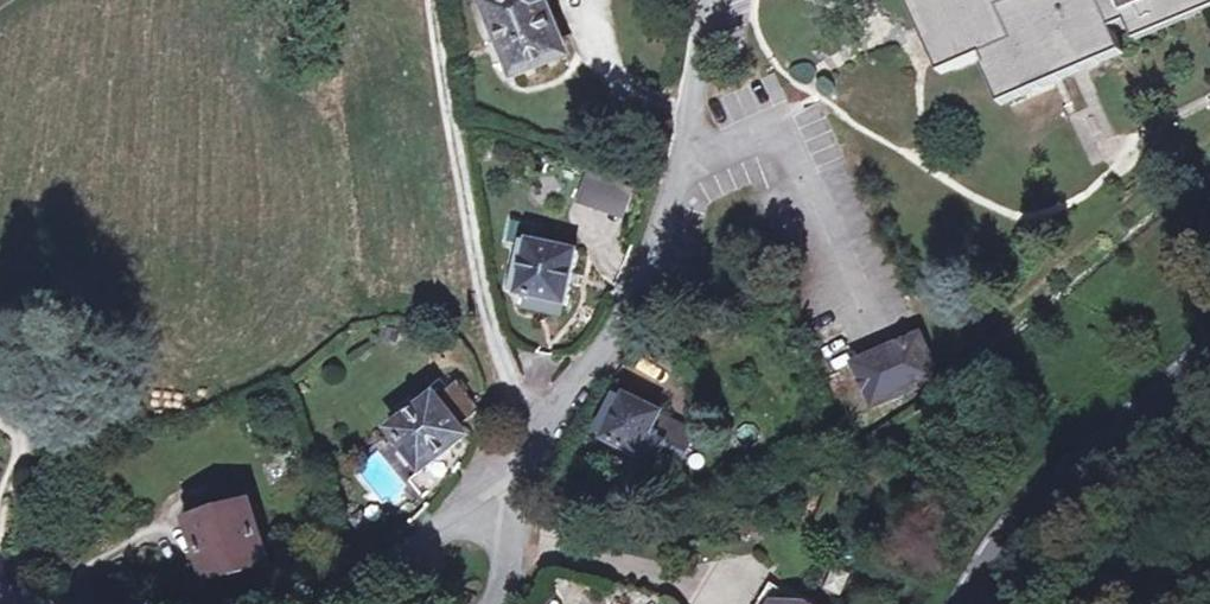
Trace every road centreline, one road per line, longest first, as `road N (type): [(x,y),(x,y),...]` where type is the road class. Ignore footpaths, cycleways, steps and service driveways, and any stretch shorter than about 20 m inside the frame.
road 1 (residential): [(493,603),(518,539),(501,481),(526,462),(626,315),(686,167),(707,0)]
road 2 (secondary): [(963,603),(1013,528),(1111,435),(1209,358)]

